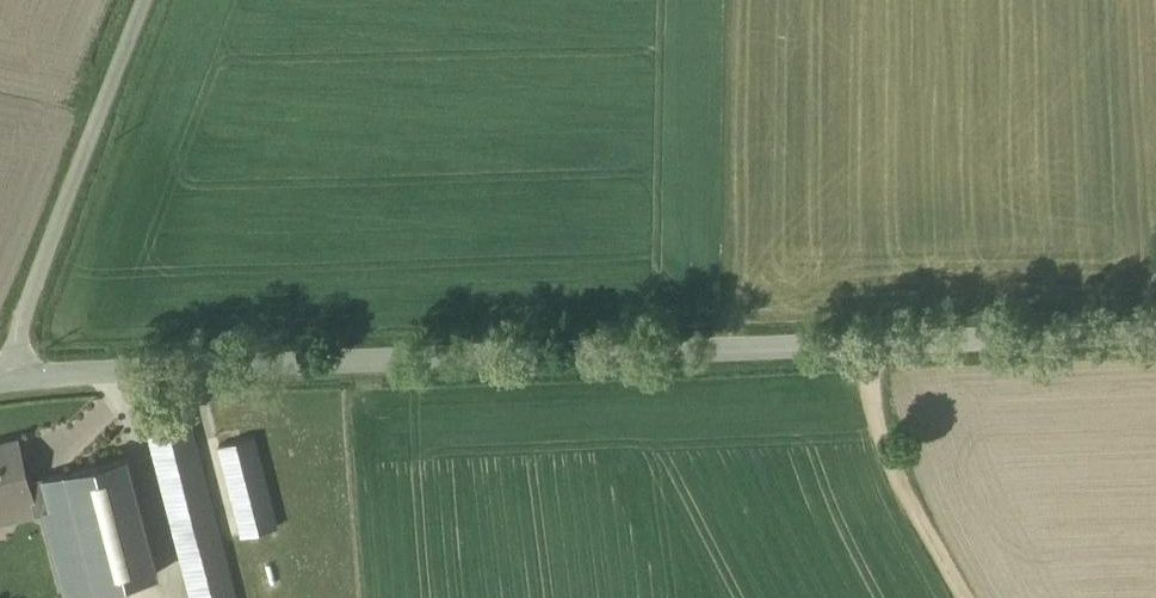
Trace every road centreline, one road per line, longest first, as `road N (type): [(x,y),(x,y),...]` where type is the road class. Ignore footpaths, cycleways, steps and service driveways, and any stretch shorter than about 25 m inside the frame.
road 1 (unclassified): [(1155,326),(15,381)]
road 2 (unclassified): [(145,0),(20,326),(15,381)]
road 3 (track): [(866,336),(881,438),(965,597)]

